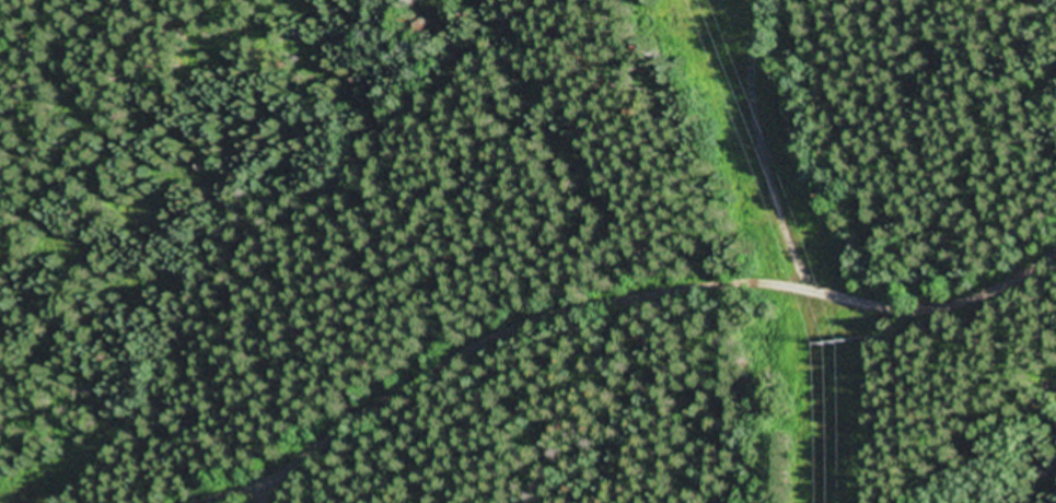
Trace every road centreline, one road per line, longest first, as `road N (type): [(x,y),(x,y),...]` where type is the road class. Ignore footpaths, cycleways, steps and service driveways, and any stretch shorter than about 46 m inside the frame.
road 1 (residential): [(1055,229),(921,313),(712,282),(325,409),(244,502)]
road 2 (track): [(767,0),(747,66),(759,144),(808,291),(815,502)]

